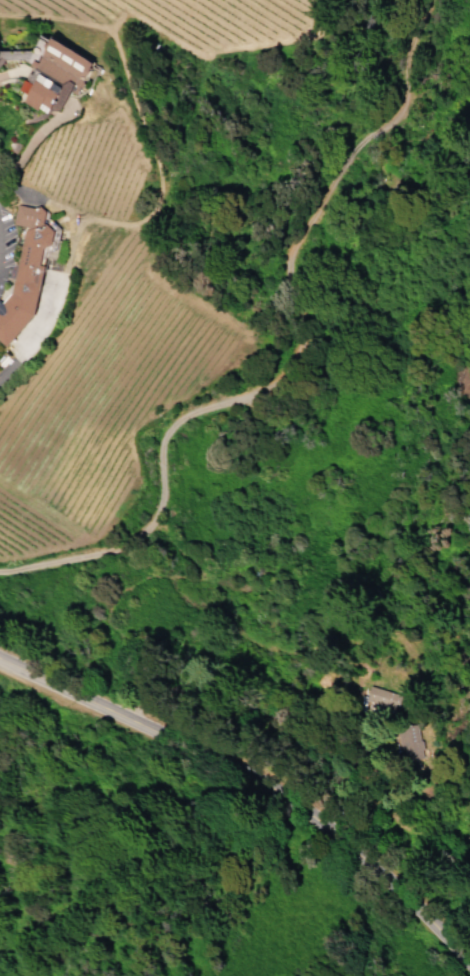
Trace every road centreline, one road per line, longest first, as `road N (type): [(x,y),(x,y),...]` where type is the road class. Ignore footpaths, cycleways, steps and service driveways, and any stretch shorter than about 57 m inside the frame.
road 1 (secondary): [(0,660),(323,826),(387,878),(469,966)]

